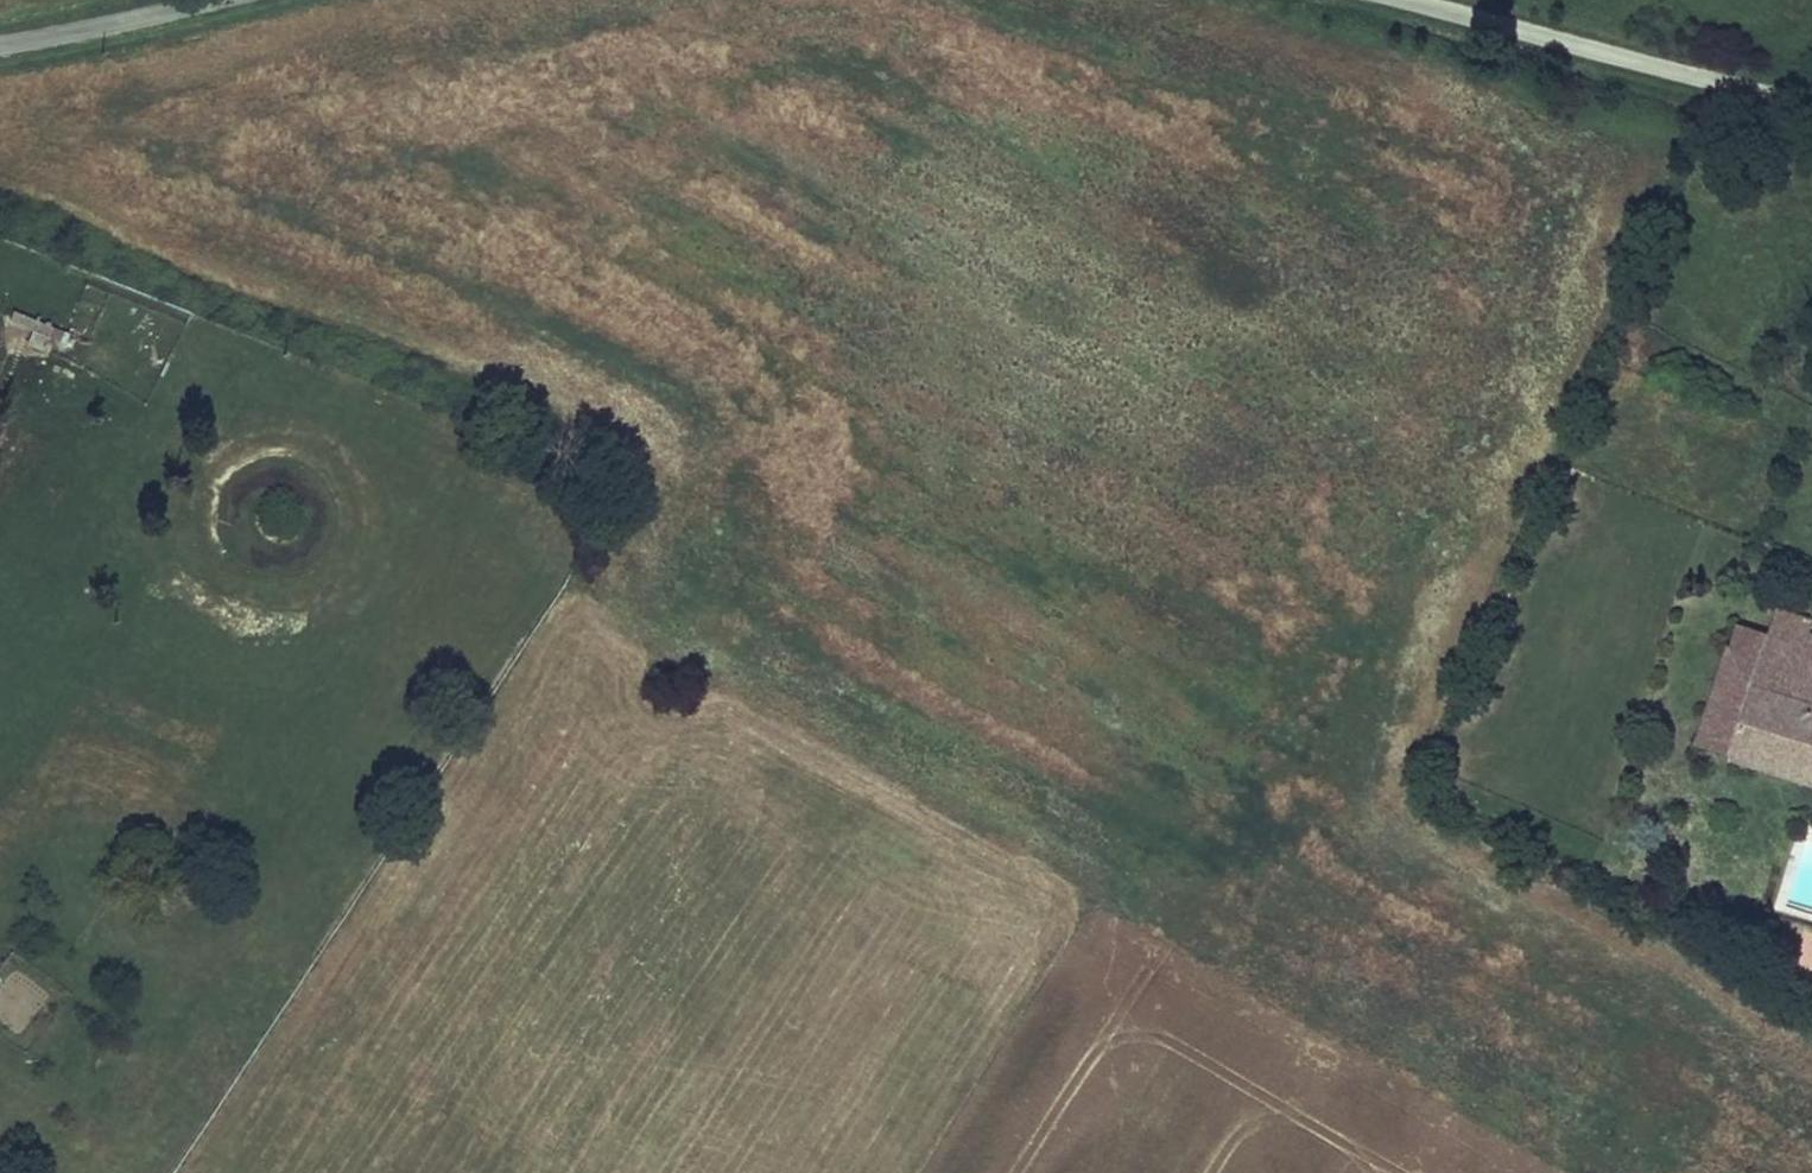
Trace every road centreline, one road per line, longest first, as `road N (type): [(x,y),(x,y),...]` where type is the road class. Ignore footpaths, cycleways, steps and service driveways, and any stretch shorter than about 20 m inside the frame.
road 1 (unclassified): [(1811,105),(1405,0)]
road 2 (unclassified): [(219,0),(0,45)]

